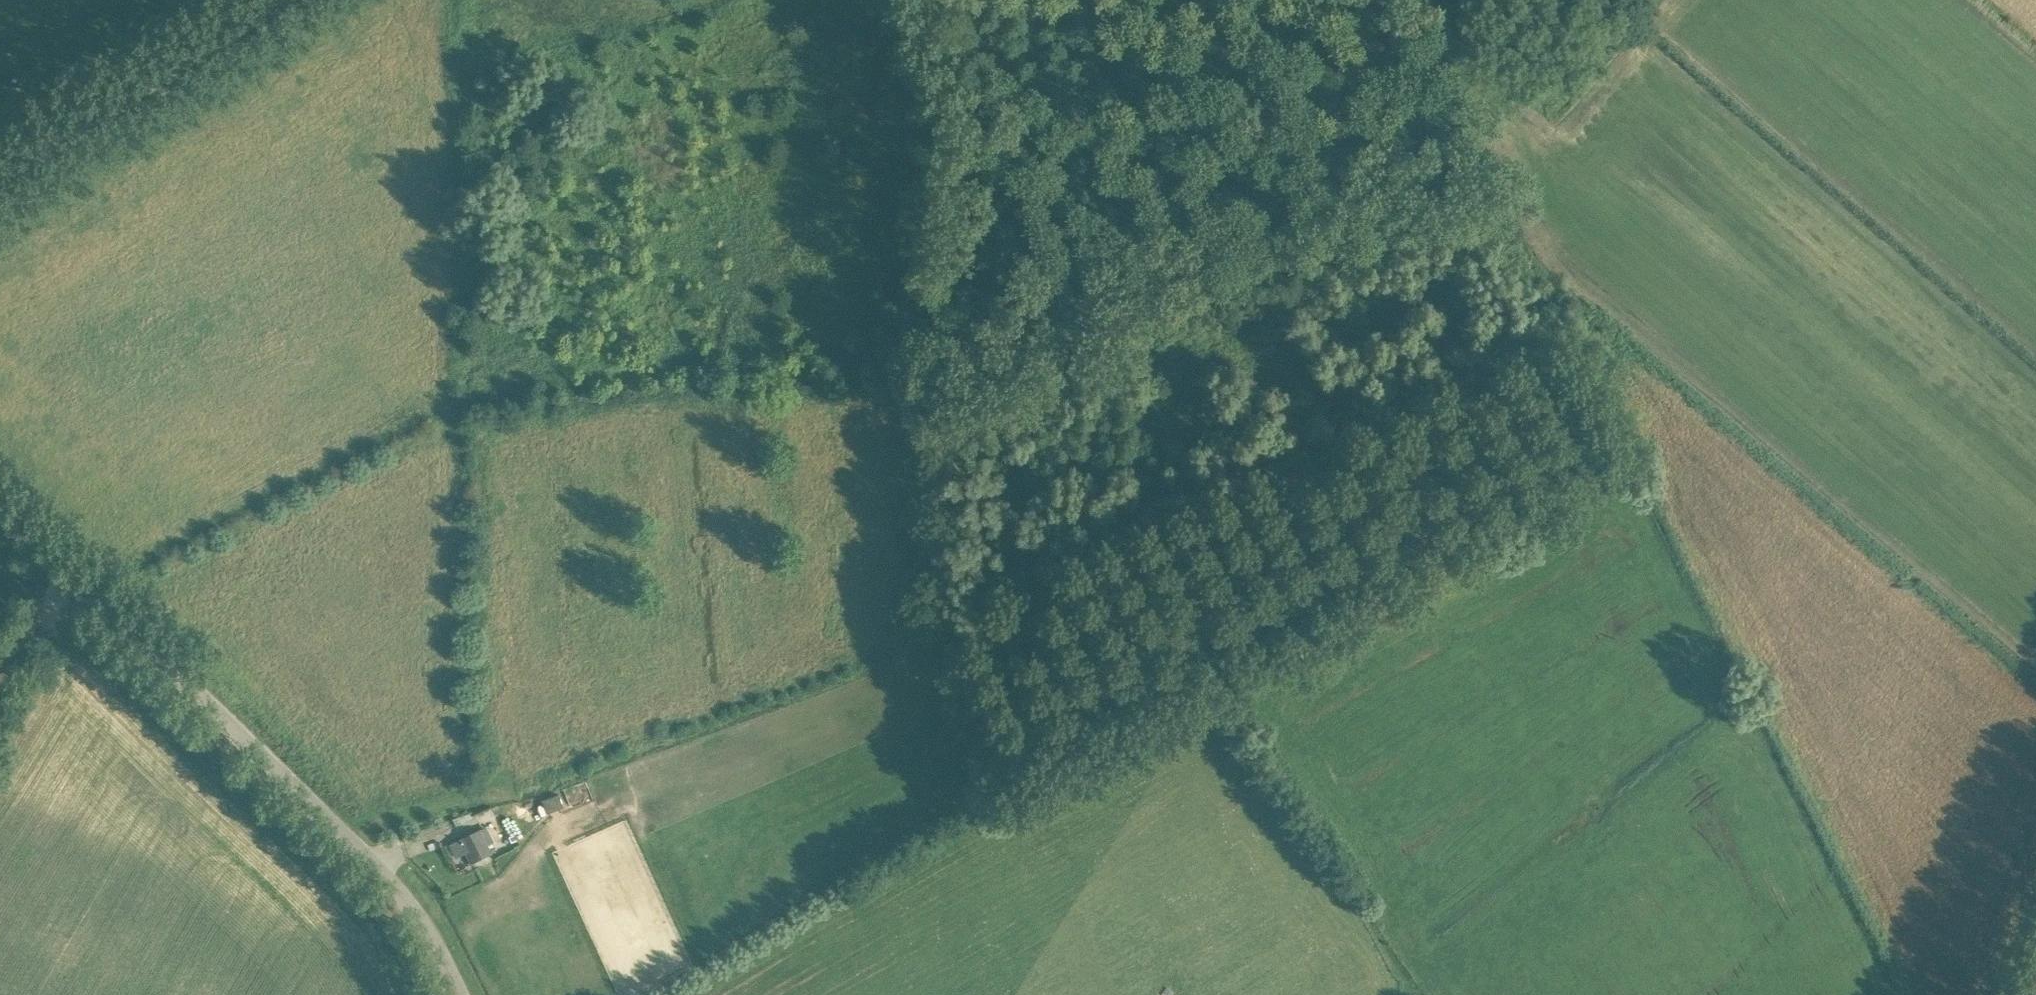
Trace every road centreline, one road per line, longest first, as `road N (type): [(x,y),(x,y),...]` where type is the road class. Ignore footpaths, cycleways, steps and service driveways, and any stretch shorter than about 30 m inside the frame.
road 1 (unclassified): [(460,994),(410,903),(357,845),(0,501)]
road 2 (track): [(276,0),(0,176)]
road 3 (track): [(75,573),(0,700)]

